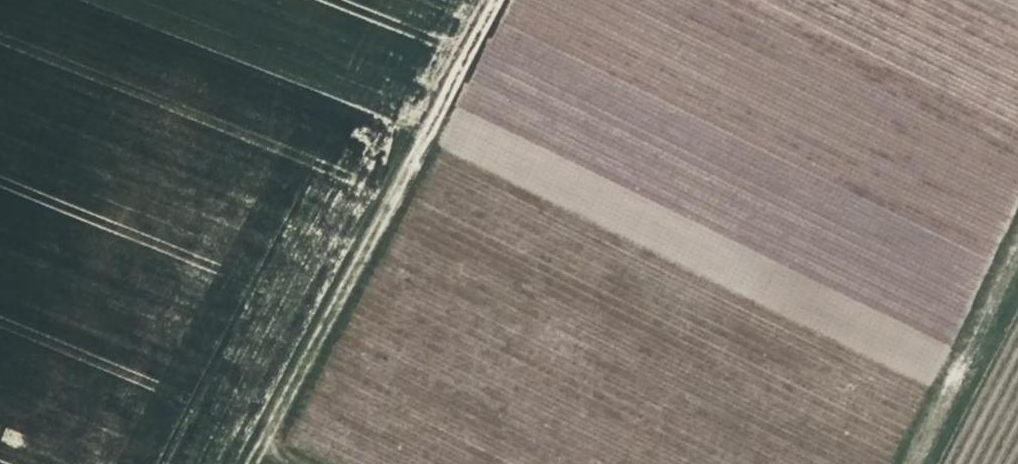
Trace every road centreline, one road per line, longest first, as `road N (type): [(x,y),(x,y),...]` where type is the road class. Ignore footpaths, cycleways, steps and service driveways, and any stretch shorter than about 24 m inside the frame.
road 1 (track): [(472,0),(236,463)]
road 2 (track): [(1017,226),(904,463)]

